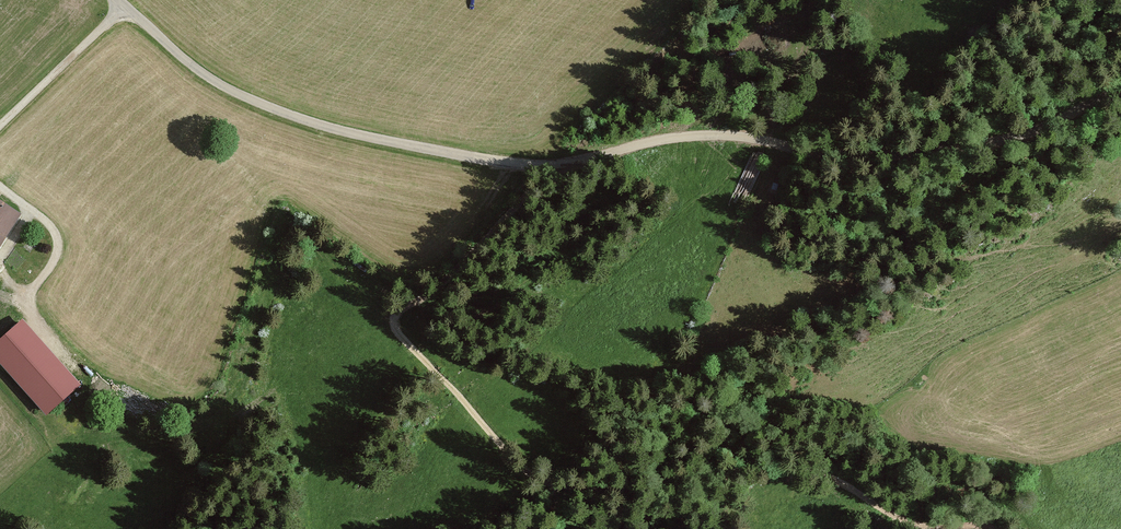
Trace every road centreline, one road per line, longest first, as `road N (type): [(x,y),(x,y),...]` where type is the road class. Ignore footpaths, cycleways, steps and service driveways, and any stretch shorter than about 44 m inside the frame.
road 1 (unclassified): [(1120,88),(1019,136),(921,155),(848,157),(714,135),(660,140),(559,166),(513,164),(360,135),(257,102),(207,77),(118,0)]
road 2 (track): [(513,164),(451,275),(408,322),(477,421),(528,475),(621,485),(767,463),(800,467),(833,474),(920,526),(988,528)]
road 3 (track): [(125,6),(0,132)]
road 4 (track): [(0,186),(59,236),(58,257),(27,292)]

